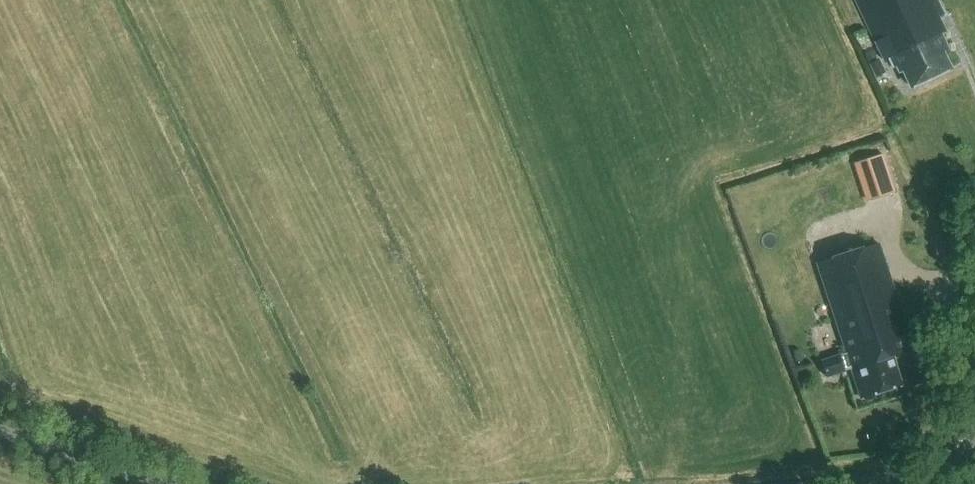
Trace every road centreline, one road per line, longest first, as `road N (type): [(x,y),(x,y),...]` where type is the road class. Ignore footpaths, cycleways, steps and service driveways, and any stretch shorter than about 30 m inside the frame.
road 1 (unclassified): [(974,402),(951,301),(974,230)]
road 2 (unclassified): [(162,483),(0,429)]
road 3 (unclassified): [(849,483),(945,469),(974,442)]

